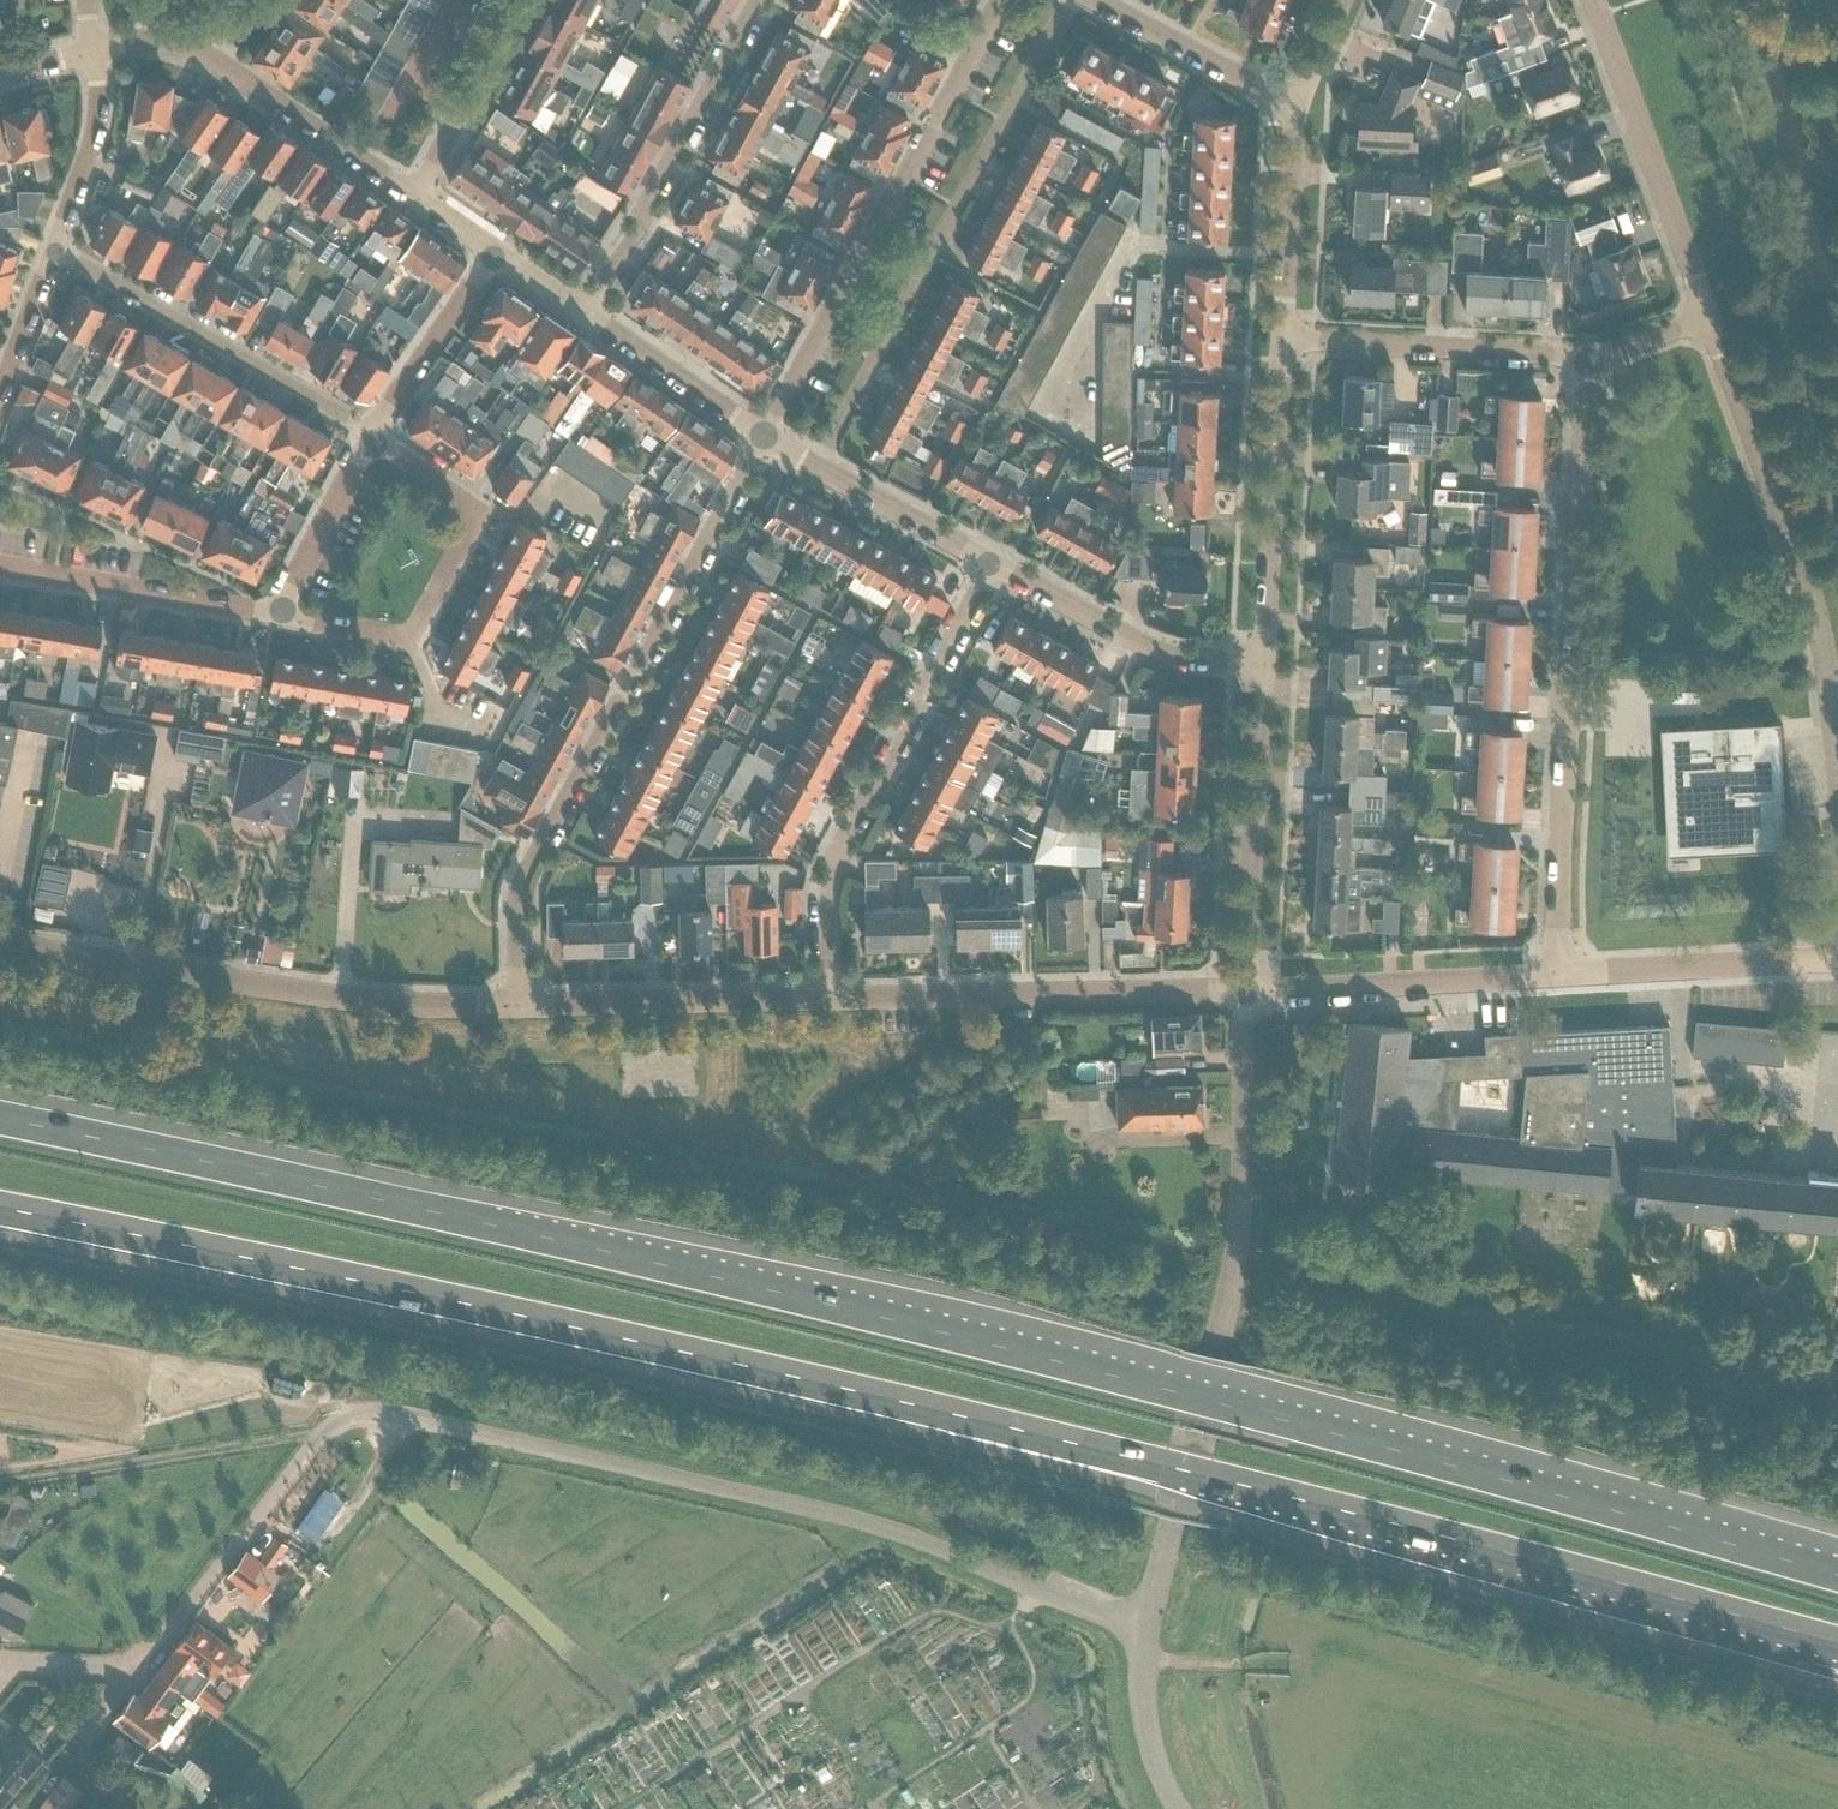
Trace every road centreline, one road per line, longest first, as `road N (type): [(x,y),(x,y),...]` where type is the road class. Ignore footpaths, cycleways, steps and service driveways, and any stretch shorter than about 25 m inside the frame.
road 1 (motorway): [(1837,1577),(1159,1384),(0,1118)]
road 2 (motorway): [(0,1217),(1137,1458),(1837,1644)]
road 3 (unclassified): [(1143,1631),(869,1523),(379,1413),(343,1419),(315,1440),(166,1637),(123,1665)]
road 4 (unclassified): [(1143,1631),(1216,1346),(1238,1222),(1245,991)]
road 5 (residential): [(518,1001),(512,906),(529,853),(766,436)]
road 6 (residential): [(1558,975),(1587,356)]
road 7 (residential): [(817,472),(1069,0)]
road 8 (residential): [(518,1001),(385,1002),(234,985),(0,942)]
road 9 (residential): [(992,0),(766,436)]
road 10 (residential): [(986,563),(833,860),(828,999)]
road 11 (residential): [(1837,762),(1807,579),(1708,316)]
road 12 (residential): [(1245,991),(828,999)]
road 13 (residential): [(282,617),(411,638),(483,507),(372,431)]
road 14 (residential): [(372,431),(56,249)]
road 15 (residential): [(589,312),(757,0)]
road 16 (residential): [(1708,316),(1593,0)]
road 17 (unclassified): [(1245,991),(1264,661)]
road 18 (unclassified): [(1264,661),(1282,336)]
road 19 (unclassified): [(1245,991),(1558,975)]
road 20 (residential): [(828,999),(518,1001)]
road 21 (residential): [(1282,336),(1587,356)]
road 22 (residential): [(1264,661),(1165,655),(986,563)]
road 23 (residential): [(282,617),(0,567)]
road 24 (unclassified): [(1558,975),(1837,959)]
road 25 (residential): [(417,194),(219,62)]
road 26 (unclassified): [(1282,336),(1295,109)]
road 27 (residential): [(1295,109),(1098,0)]
road 28 (residential): [(529,0),(417,194)]
road 29 (residential): [(372,431),(496,253)]
road 30 (residential): [(766,436),(589,312)]
road 31 (residential): [(372,431),(282,617)]
road 32 (residential): [(56,249),(97,138),(94,50)]
road 33 (residential): [(986,563),(817,472)]
road 34 (unclassified): [(1178,1808),(1151,1749),(1143,1631)]
road 35 (residential): [(0,396),(56,249)]
road 36 (residential): [(219,62),(180,46),(94,50)]
road 37 (residential): [(1587,356),(1708,316)]
road 38 (unclassified): [(123,1665),(0,1662)]

